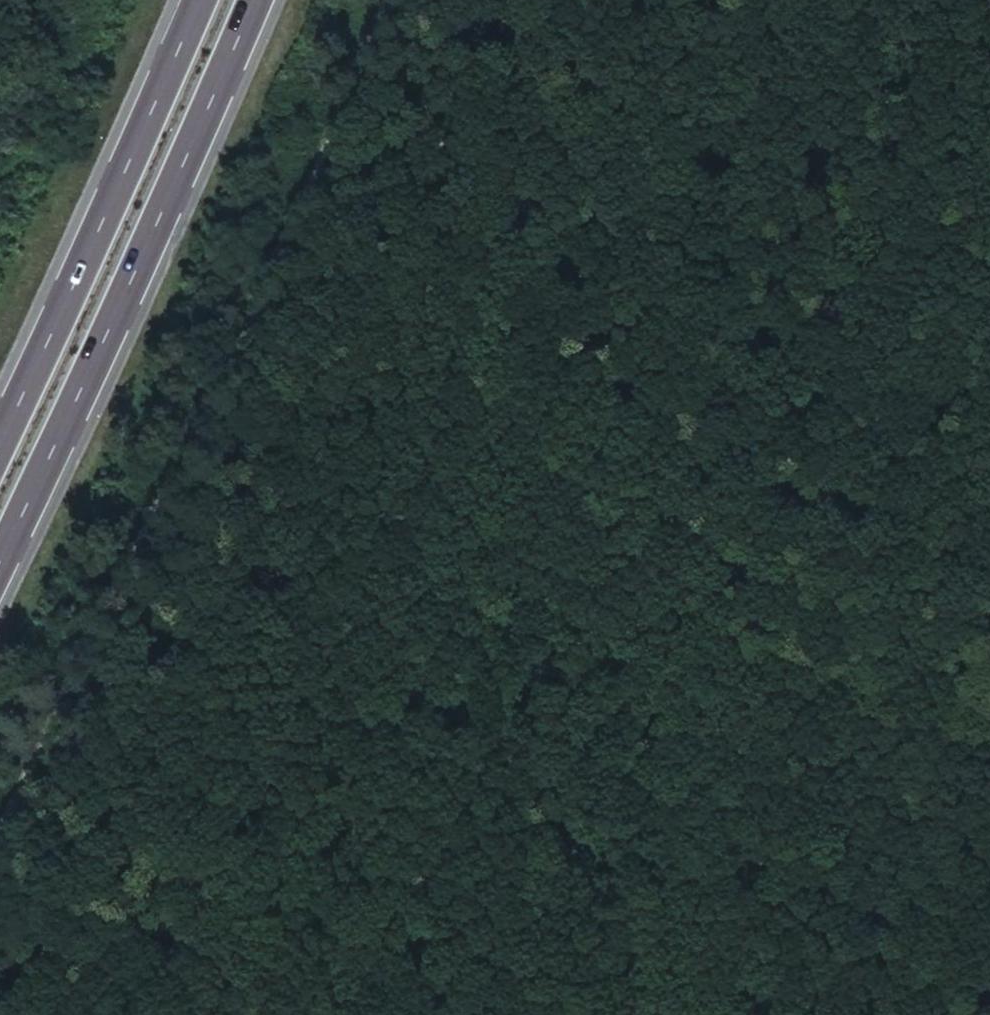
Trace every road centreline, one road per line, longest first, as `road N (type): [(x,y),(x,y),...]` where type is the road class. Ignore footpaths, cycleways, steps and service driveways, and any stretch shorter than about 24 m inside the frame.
road 1 (track): [(0,845),(52,703),(205,415),(384,0)]
road 2 (trunk): [(0,548),(256,0)]
road 3 (trunk): [(201,0),(0,441)]

